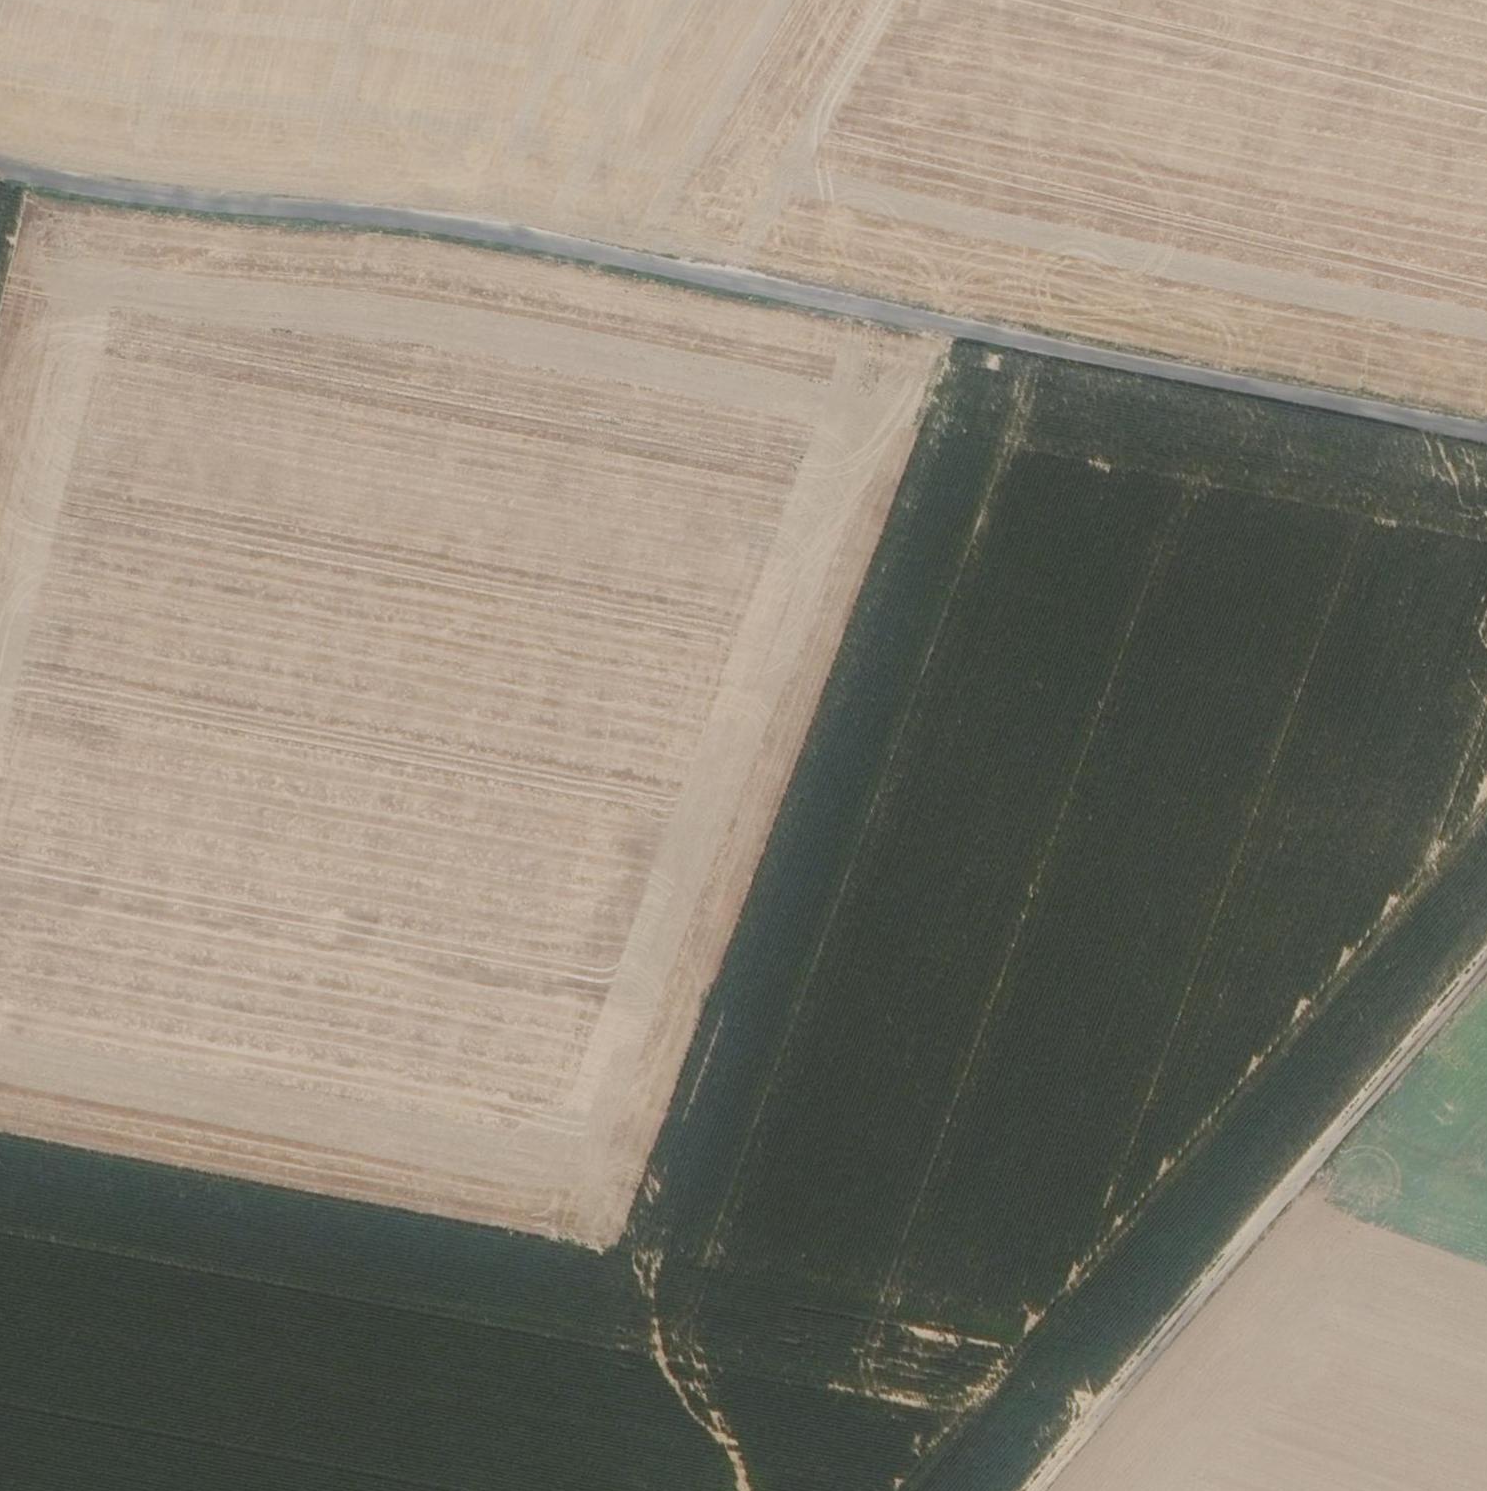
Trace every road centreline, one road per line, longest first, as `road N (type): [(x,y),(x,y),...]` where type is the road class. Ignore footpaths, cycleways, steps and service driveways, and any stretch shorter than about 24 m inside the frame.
road 1 (track): [(0,167),(185,198),(481,223),(1486,432)]
road 2 (track): [(1486,963),(1043,1490)]

